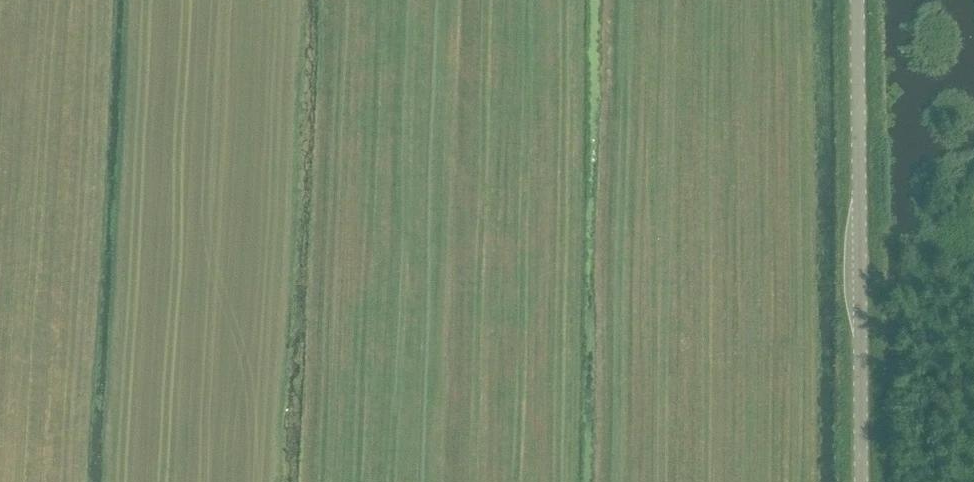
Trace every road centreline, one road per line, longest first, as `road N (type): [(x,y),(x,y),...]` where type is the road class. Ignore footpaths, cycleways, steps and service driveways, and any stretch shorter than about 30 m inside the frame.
road 1 (unclassified): [(860,0),(862,481)]

